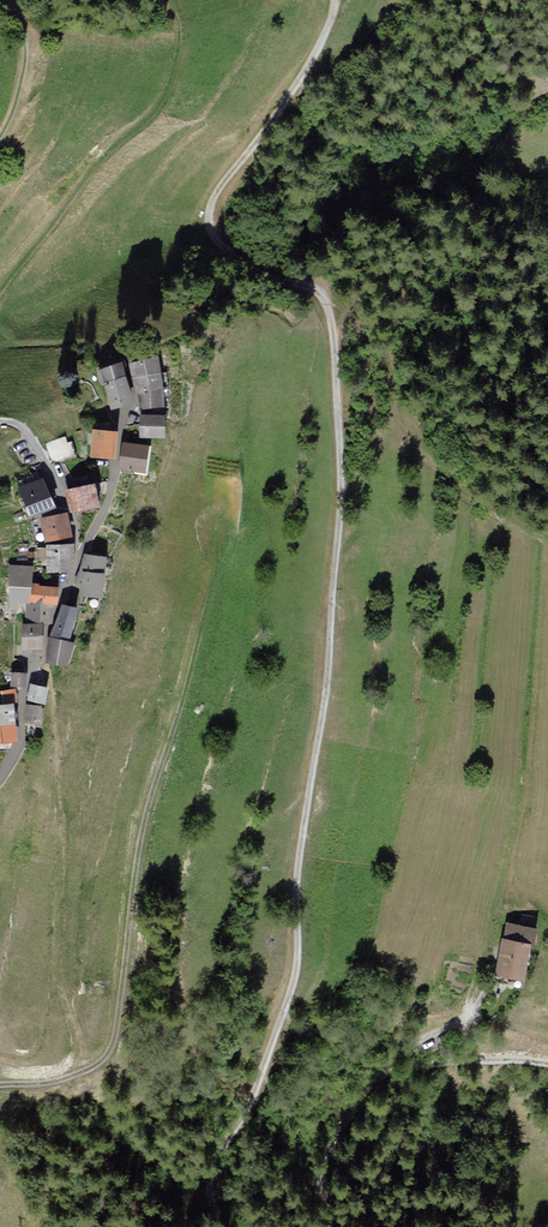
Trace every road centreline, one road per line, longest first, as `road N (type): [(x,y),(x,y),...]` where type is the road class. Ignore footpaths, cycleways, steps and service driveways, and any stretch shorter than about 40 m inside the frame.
road 1 (track): [(336,0),(311,62),(210,214),(213,236),(234,260),(322,297),(332,320),(341,503),(327,716),(303,805),(292,974),(212,1186),(231,1226)]
road 2 (track): [(217,566),(143,826),(115,1040),(89,1070),(0,1085)]
road 3 (unclassified): [(479,1001),(461,1022),(396,1056),(374,1079),(323,1163),(332,1226)]
road 4 (unclassified): [(0,776),(18,743),(27,684),(83,550)]
road 5 (unclassified): [(83,550),(110,495),(121,426),(134,402),(123,354)]
road 6 (residential): [(83,550),(49,461),(34,436),(12,423)]
road 7 (track): [(0,9),(20,58),(0,128)]

